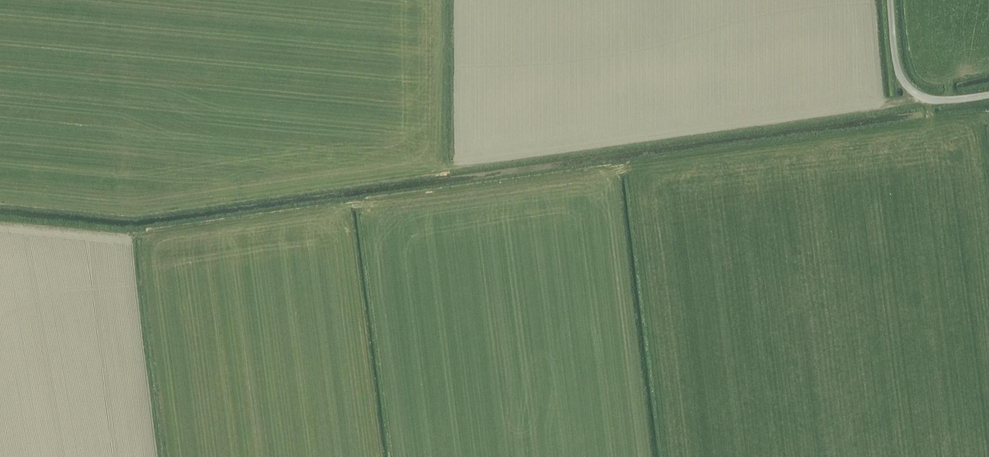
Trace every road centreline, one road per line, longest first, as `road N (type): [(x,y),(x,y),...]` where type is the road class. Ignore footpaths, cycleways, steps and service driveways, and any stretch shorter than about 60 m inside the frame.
road 1 (unclassified): [(988,97),(943,103),(906,88),(893,63),(888,0)]

